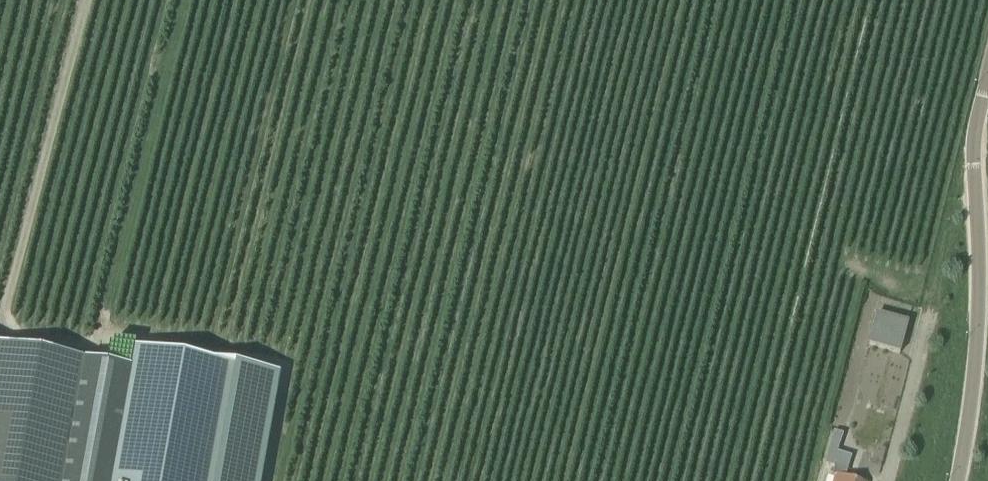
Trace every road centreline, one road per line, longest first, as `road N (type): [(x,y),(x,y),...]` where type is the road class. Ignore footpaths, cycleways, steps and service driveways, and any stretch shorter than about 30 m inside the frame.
road 1 (unclassified): [(956,480),(974,361),(974,143),(987,71)]
road 2 (residential): [(885,480),(930,311)]

